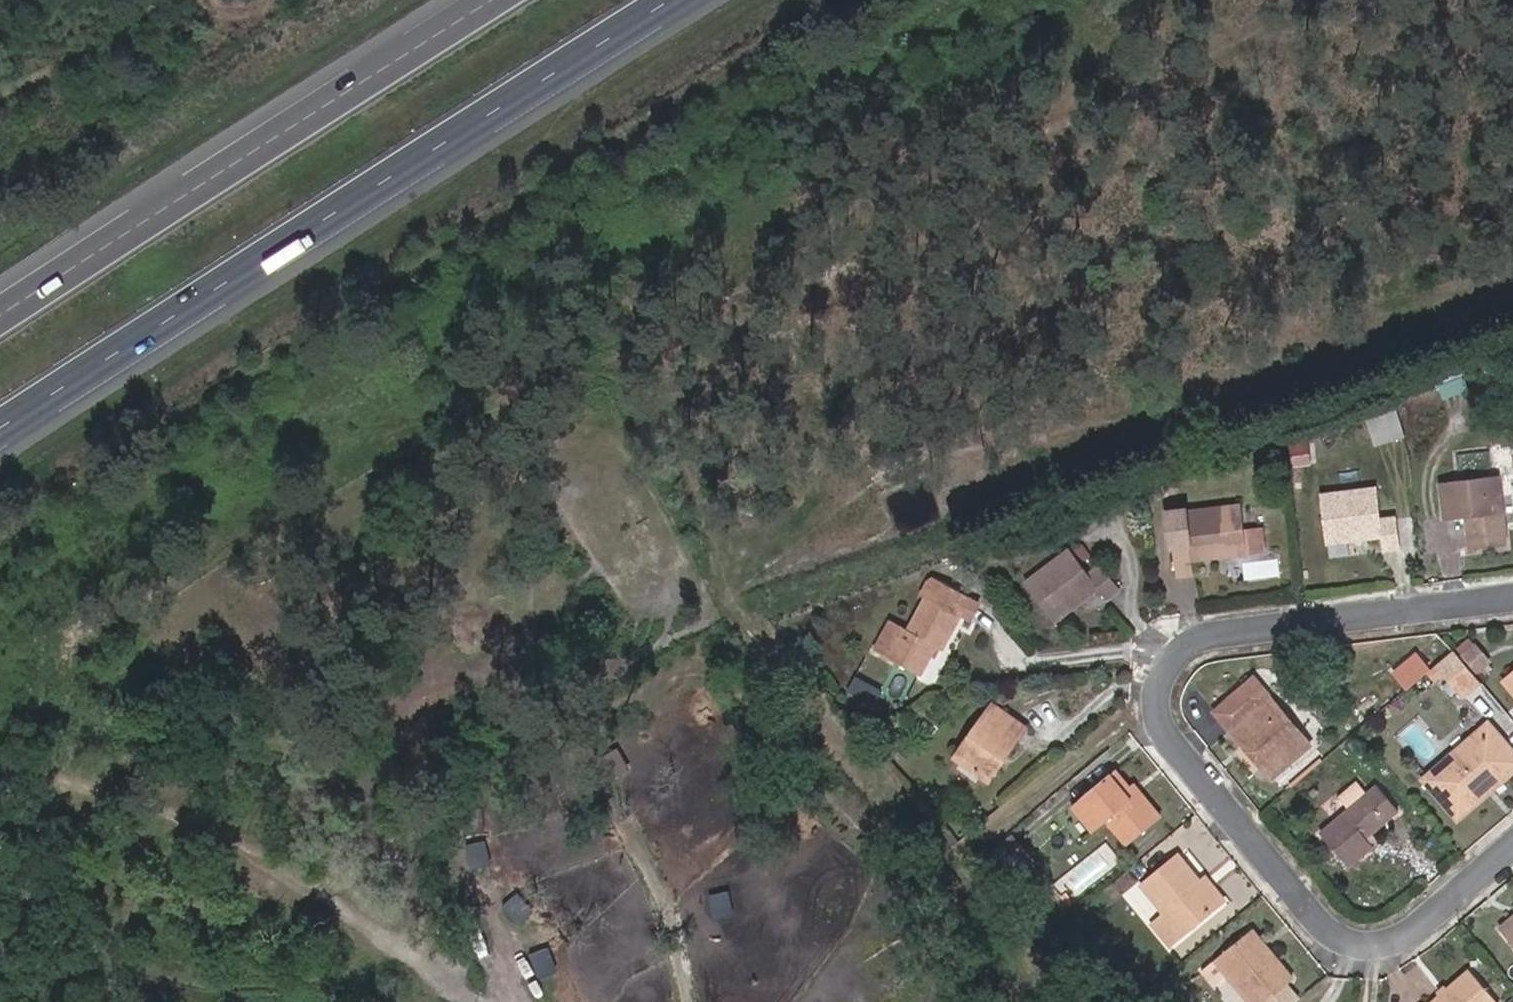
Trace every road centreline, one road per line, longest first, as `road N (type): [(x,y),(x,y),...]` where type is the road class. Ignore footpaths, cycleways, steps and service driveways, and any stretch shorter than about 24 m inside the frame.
road 1 (residential): [(1512,597),(1221,630),(1183,642),(1159,681),(1158,715),(1334,937),(1375,948),(1409,933),(1512,845)]
road 2 (motorway): [(0,432),(669,0)]
road 3 (motorway): [(495,0),(0,315)]

